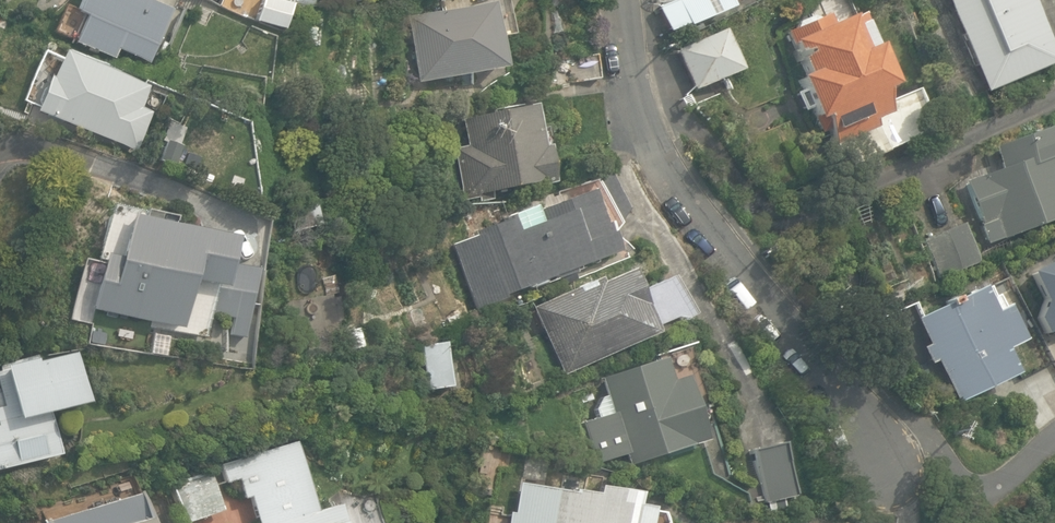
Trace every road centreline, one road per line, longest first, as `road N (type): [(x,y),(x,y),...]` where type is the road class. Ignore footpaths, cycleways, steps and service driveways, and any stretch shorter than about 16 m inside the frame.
road 1 (residential): [(878,459),(828,375),(684,202),(640,103),(622,0)]

